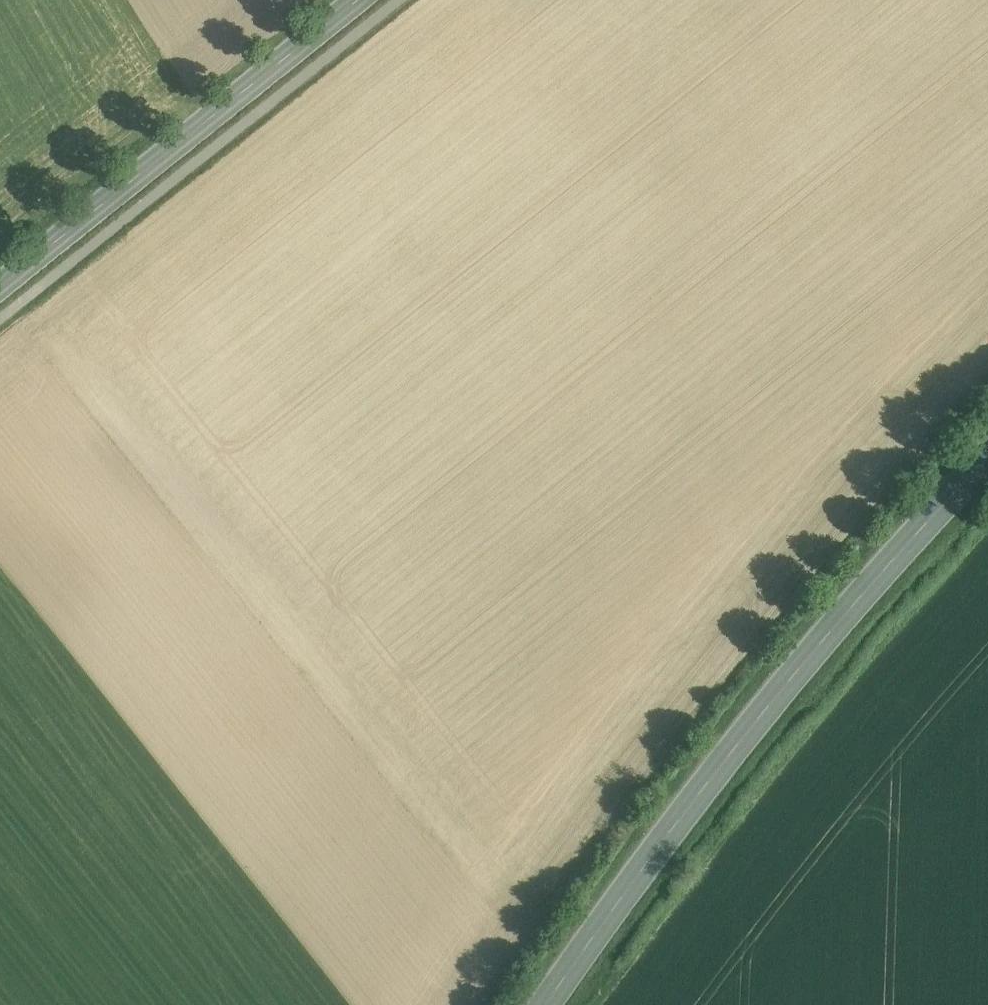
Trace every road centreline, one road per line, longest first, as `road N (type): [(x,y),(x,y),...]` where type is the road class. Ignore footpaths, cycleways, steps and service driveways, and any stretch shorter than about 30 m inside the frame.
road 1 (primary): [(987,457),(809,660),(550,1004)]
road 2 (tertiary): [(0,287),(358,0)]

